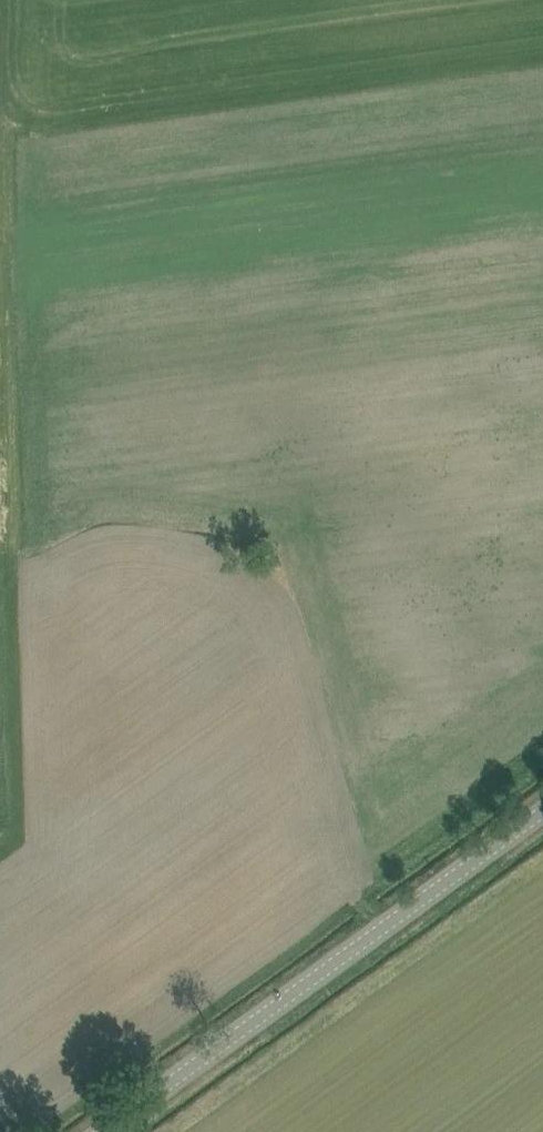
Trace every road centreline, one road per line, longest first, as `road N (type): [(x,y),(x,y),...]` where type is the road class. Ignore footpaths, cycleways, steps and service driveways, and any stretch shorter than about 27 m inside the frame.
road 1 (tertiary): [(101,1131),(542,810)]

